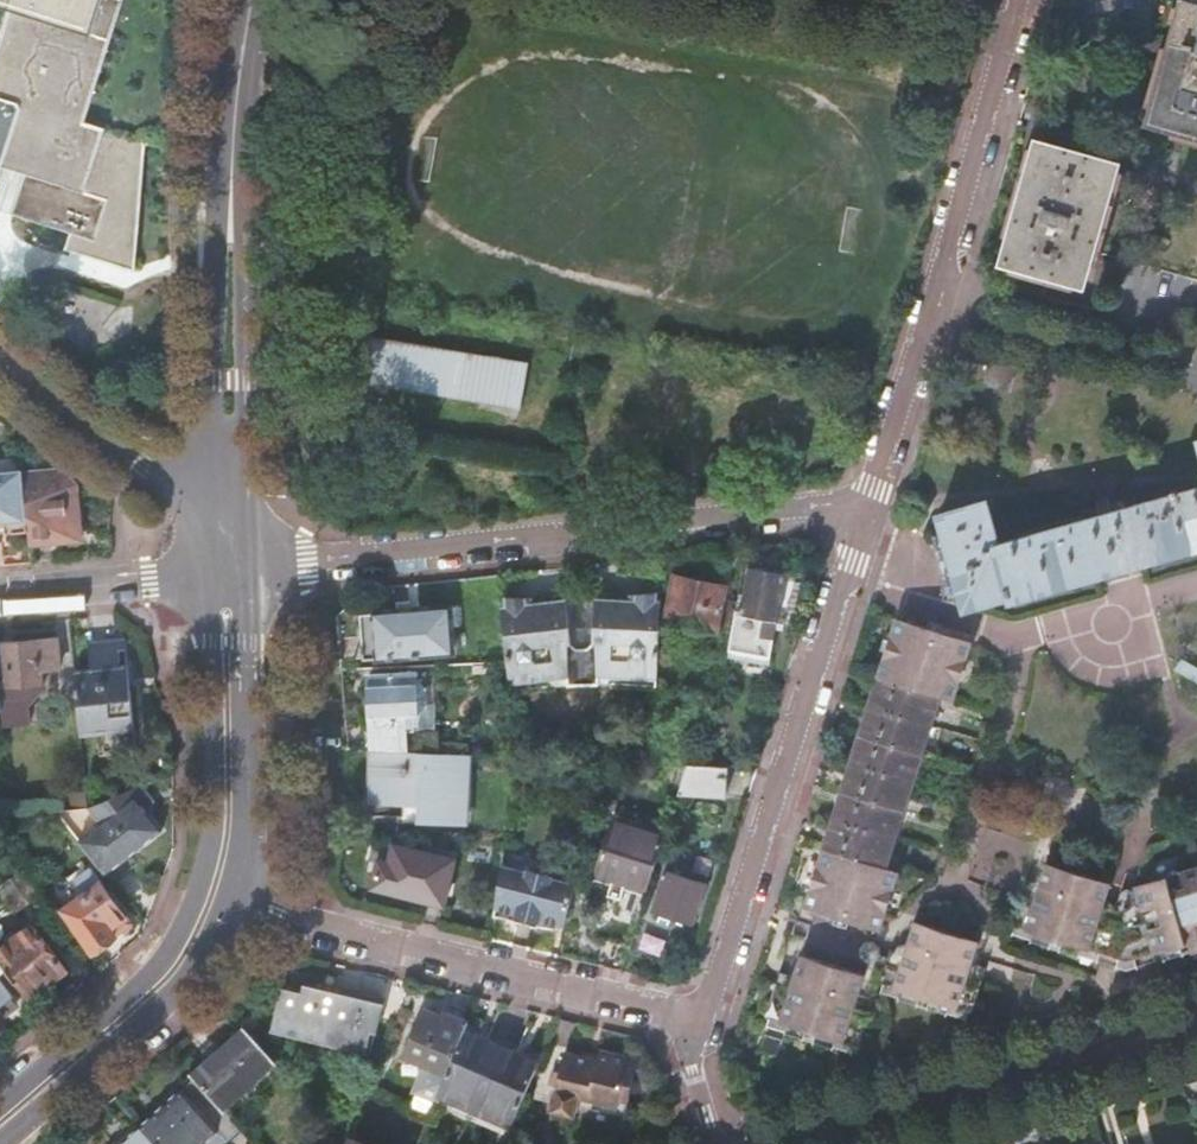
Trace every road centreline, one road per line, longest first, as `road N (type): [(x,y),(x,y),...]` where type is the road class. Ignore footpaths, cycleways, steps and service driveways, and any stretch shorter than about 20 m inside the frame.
road 1 (residential): [(877,510),(225,568)]
road 2 (secondary): [(225,568),(208,832),(179,929),(136,982),(0,1099)]
road 3 (secondary): [(225,568),(236,111),(250,0)]
road 4 (residential): [(877,510),(702,1028)]
road 5 (residential): [(1034,0),(877,510)]
road 6 (residential): [(238,906),(702,1028)]
road 7 (residential): [(1196,1023),(794,1143)]
road 8 (secondary): [(238,906),(249,813),(243,682),(225,568)]
road 9 (secondary): [(7,1143),(173,1004),(213,956),(238,906)]
road 10 (residential): [(225,568),(140,462),(0,357)]
road 11 (residential): [(0,597),(225,568)]

